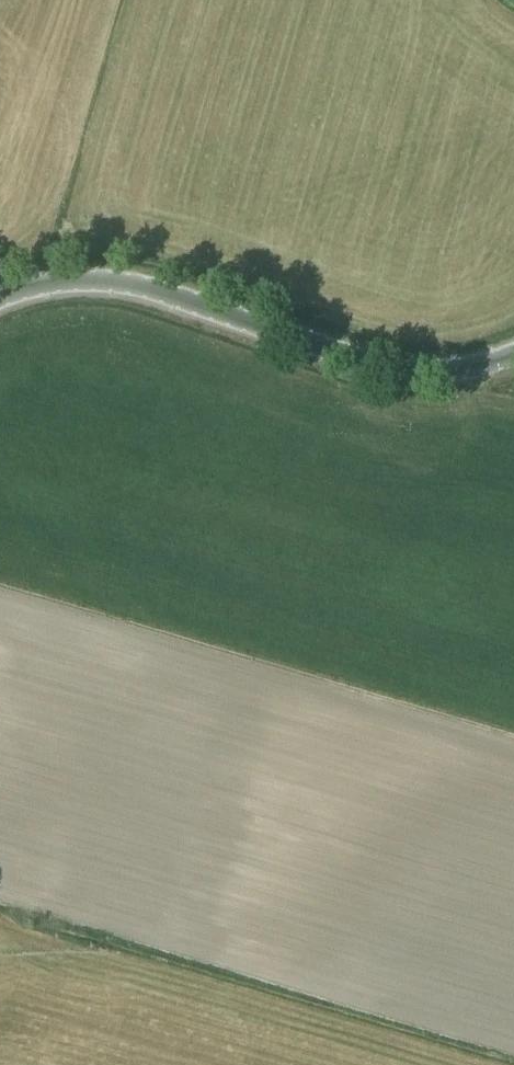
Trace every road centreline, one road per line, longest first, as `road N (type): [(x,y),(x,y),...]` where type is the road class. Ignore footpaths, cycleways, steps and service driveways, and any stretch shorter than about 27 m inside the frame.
road 1 (tertiary): [(0,299),(91,278),(212,307),(327,354),(399,373),(513,356)]

